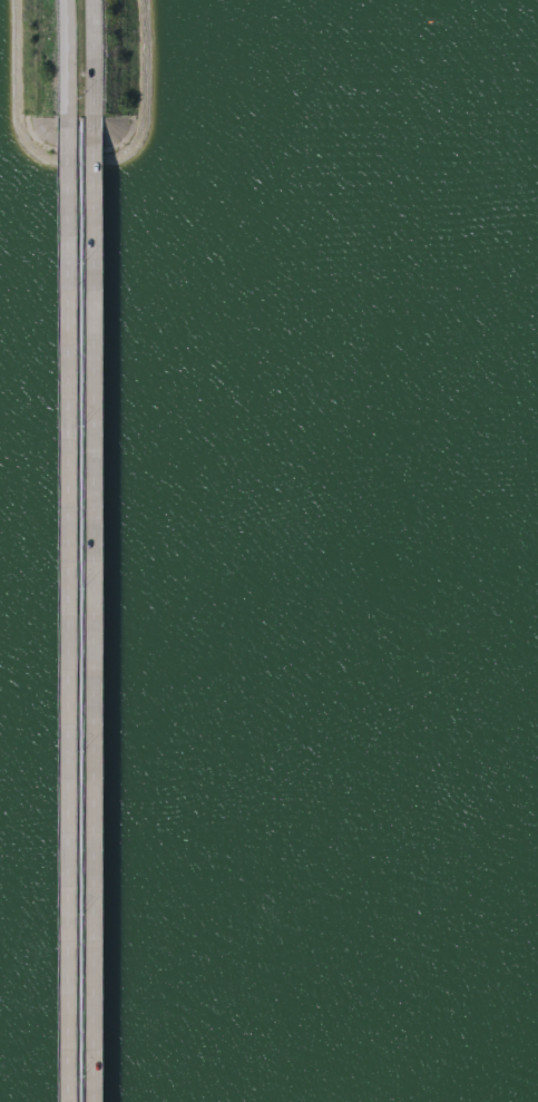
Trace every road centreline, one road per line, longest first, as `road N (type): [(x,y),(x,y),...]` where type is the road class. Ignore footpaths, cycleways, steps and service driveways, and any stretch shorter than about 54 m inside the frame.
road 1 (primary): [(104,1101),(101,123)]
road 2 (primary): [(79,125),(78,1101)]
road 3 (primary): [(78,0),(79,125)]
road 4 (primary): [(101,123),(100,0)]

